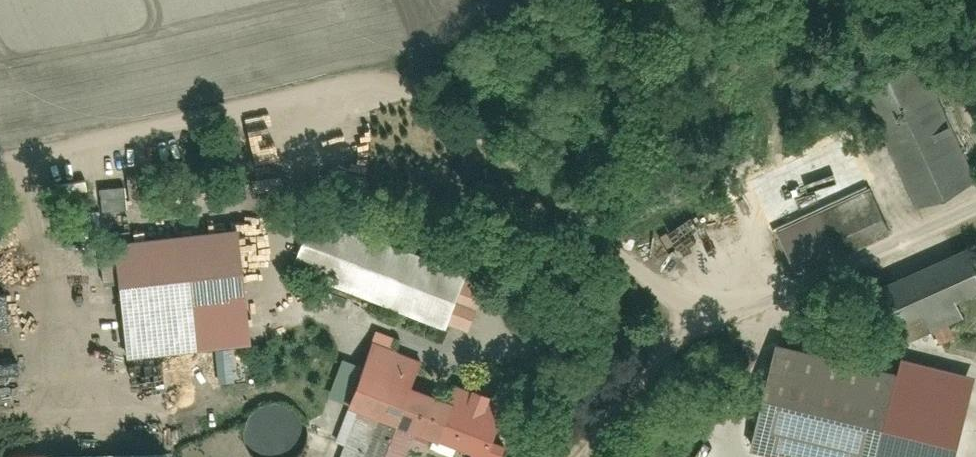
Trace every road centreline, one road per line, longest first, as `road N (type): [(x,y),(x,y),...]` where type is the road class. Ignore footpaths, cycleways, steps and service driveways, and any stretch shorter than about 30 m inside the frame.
road 1 (track): [(702,331),(617,247),(462,120),(393,87),(344,89),(309,105),(313,154),(302,216),(275,285)]
road 2 (residential): [(975,211),(702,331),(528,349),(456,343)]
road 3 (track): [(674,336),(577,456)]

